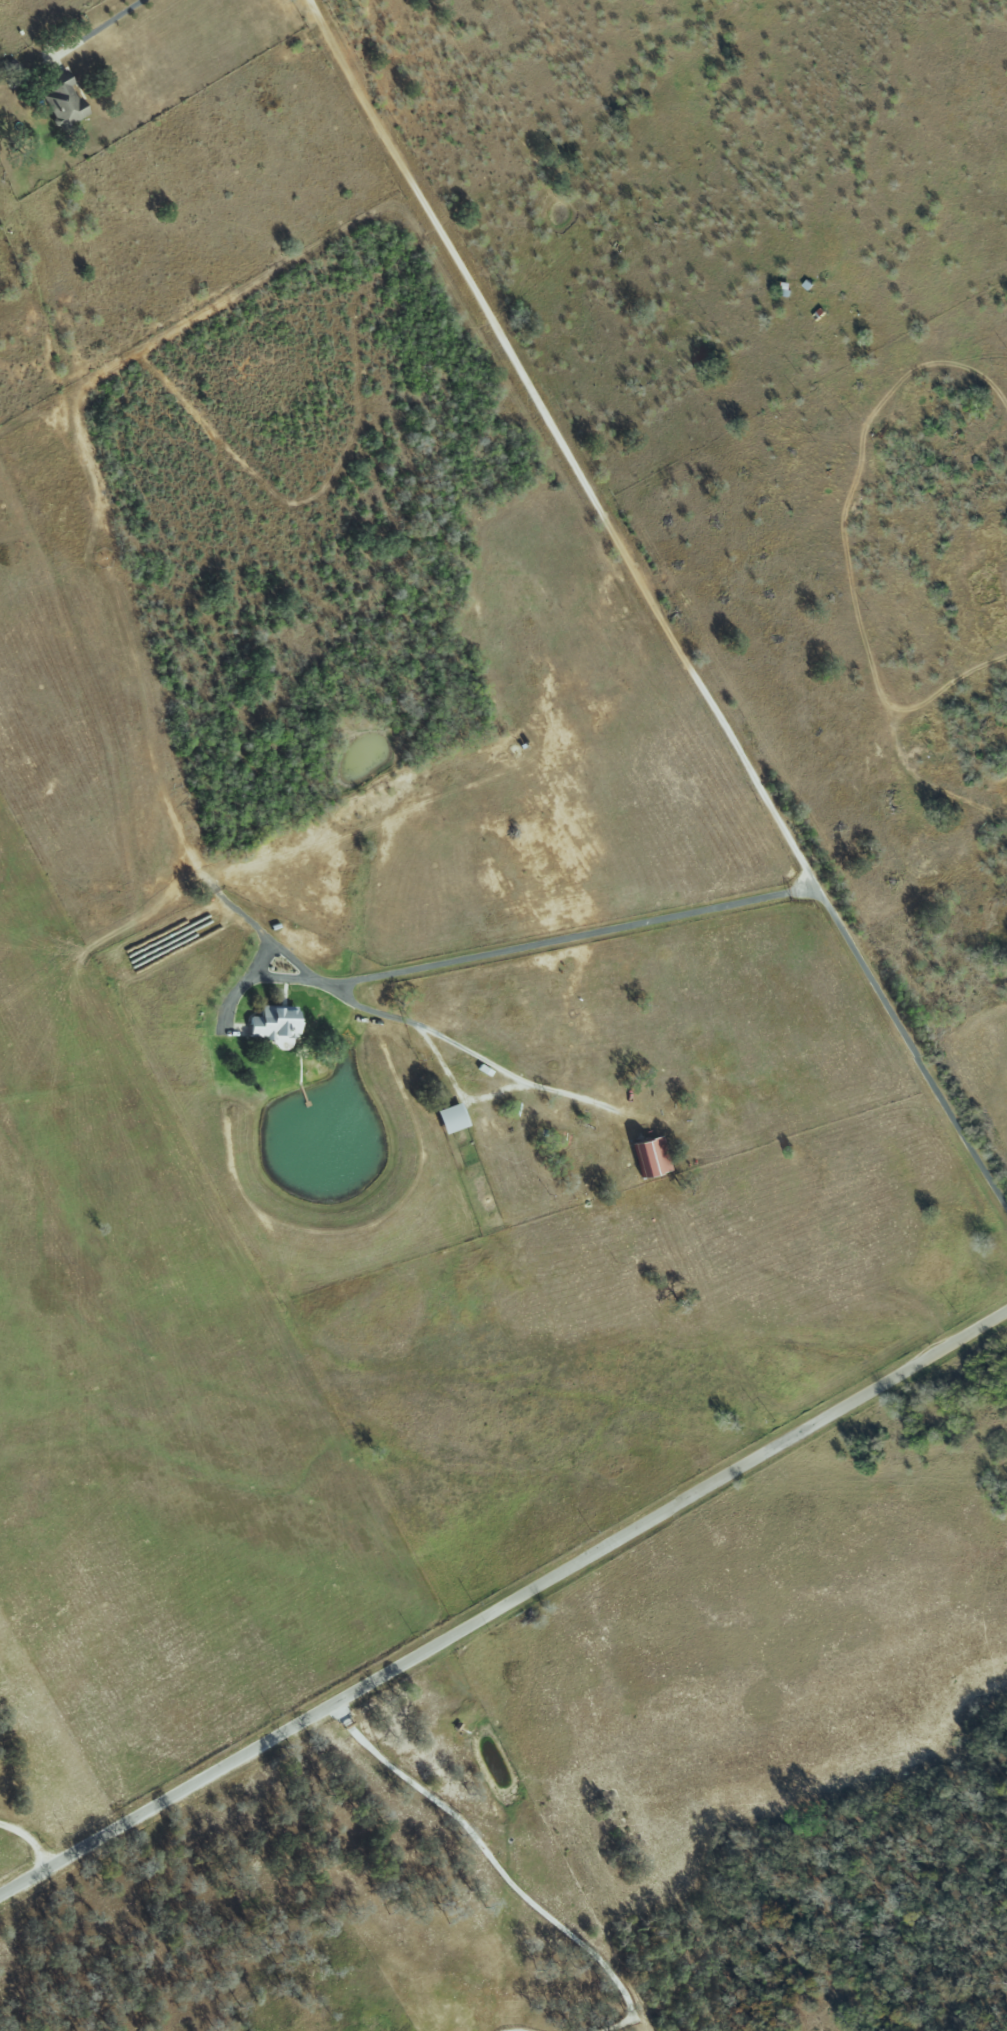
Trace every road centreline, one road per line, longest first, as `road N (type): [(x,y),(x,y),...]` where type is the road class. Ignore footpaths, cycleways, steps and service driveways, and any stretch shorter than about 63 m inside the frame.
road 1 (residential): [(0,1893),(1006,1313)]

